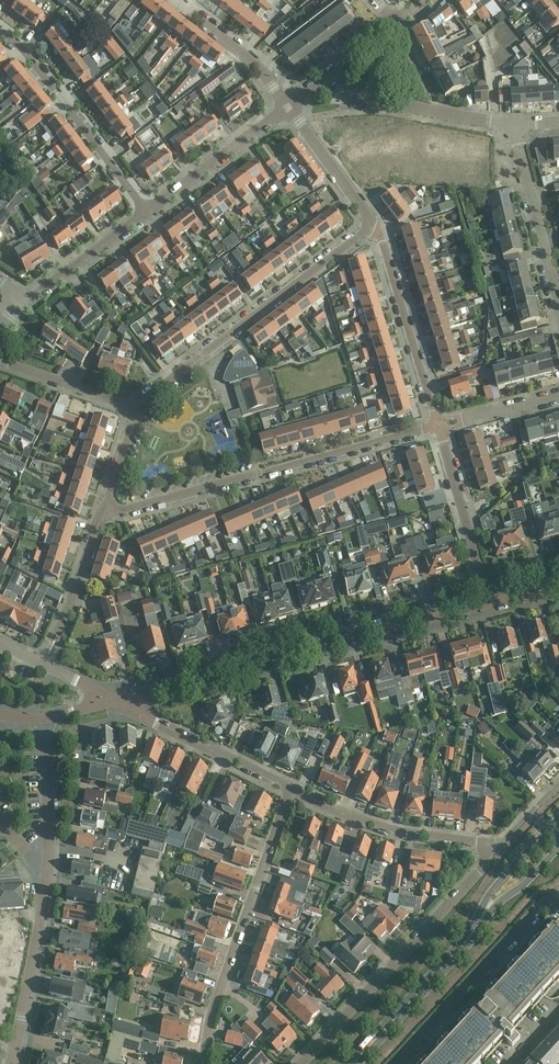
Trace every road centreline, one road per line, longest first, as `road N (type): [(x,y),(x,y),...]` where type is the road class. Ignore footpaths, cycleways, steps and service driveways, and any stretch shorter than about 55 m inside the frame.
road 1 (residential): [(113,702),(490,607)]
road 2 (residential): [(99,519),(439,428)]
road 3 (secondary): [(353,1063),(558,834)]
road 4 (residential): [(300,1063),(499,844)]
road 5 (residential): [(369,225),(138,406)]
road 6 (residential): [(202,1063),(289,790)]
road 7 (residential): [(145,214),(27,54),(0,34)]
road 8 (residential): [(397,1063),(532,917),(548,902),(558,903)]
road 9 (residential): [(499,844),(388,829),(289,790)]
road 10 (residential): [(439,428),(381,237),(369,225)]
road 11 (residential): [(289,790),(113,702)]
road 12 (residential): [(12,1063),(47,877)]
road 13 (residential): [(558,307),(514,126)]
road 14 (residential): [(490,607),(439,428)]
road 15 (residential): [(145,214),(287,109)]
road 16 (residential): [(347,103),(514,126)]
road 17 (residential): [(287,109),(253,64),(172,0)]
road 18 (residential): [(47,877),(43,720)]
road 19 (residential): [(138,406),(0,360)]
road 20 (residential): [(369,225),(369,213),(287,109)]
road 21 (residential): [(29,299),(145,214)]
road 22 (residential): [(287,109),(396,26)]
road 23 (residential): [(53,642),(99,519)]
road 24 (residential): [(113,702),(0,643)]

